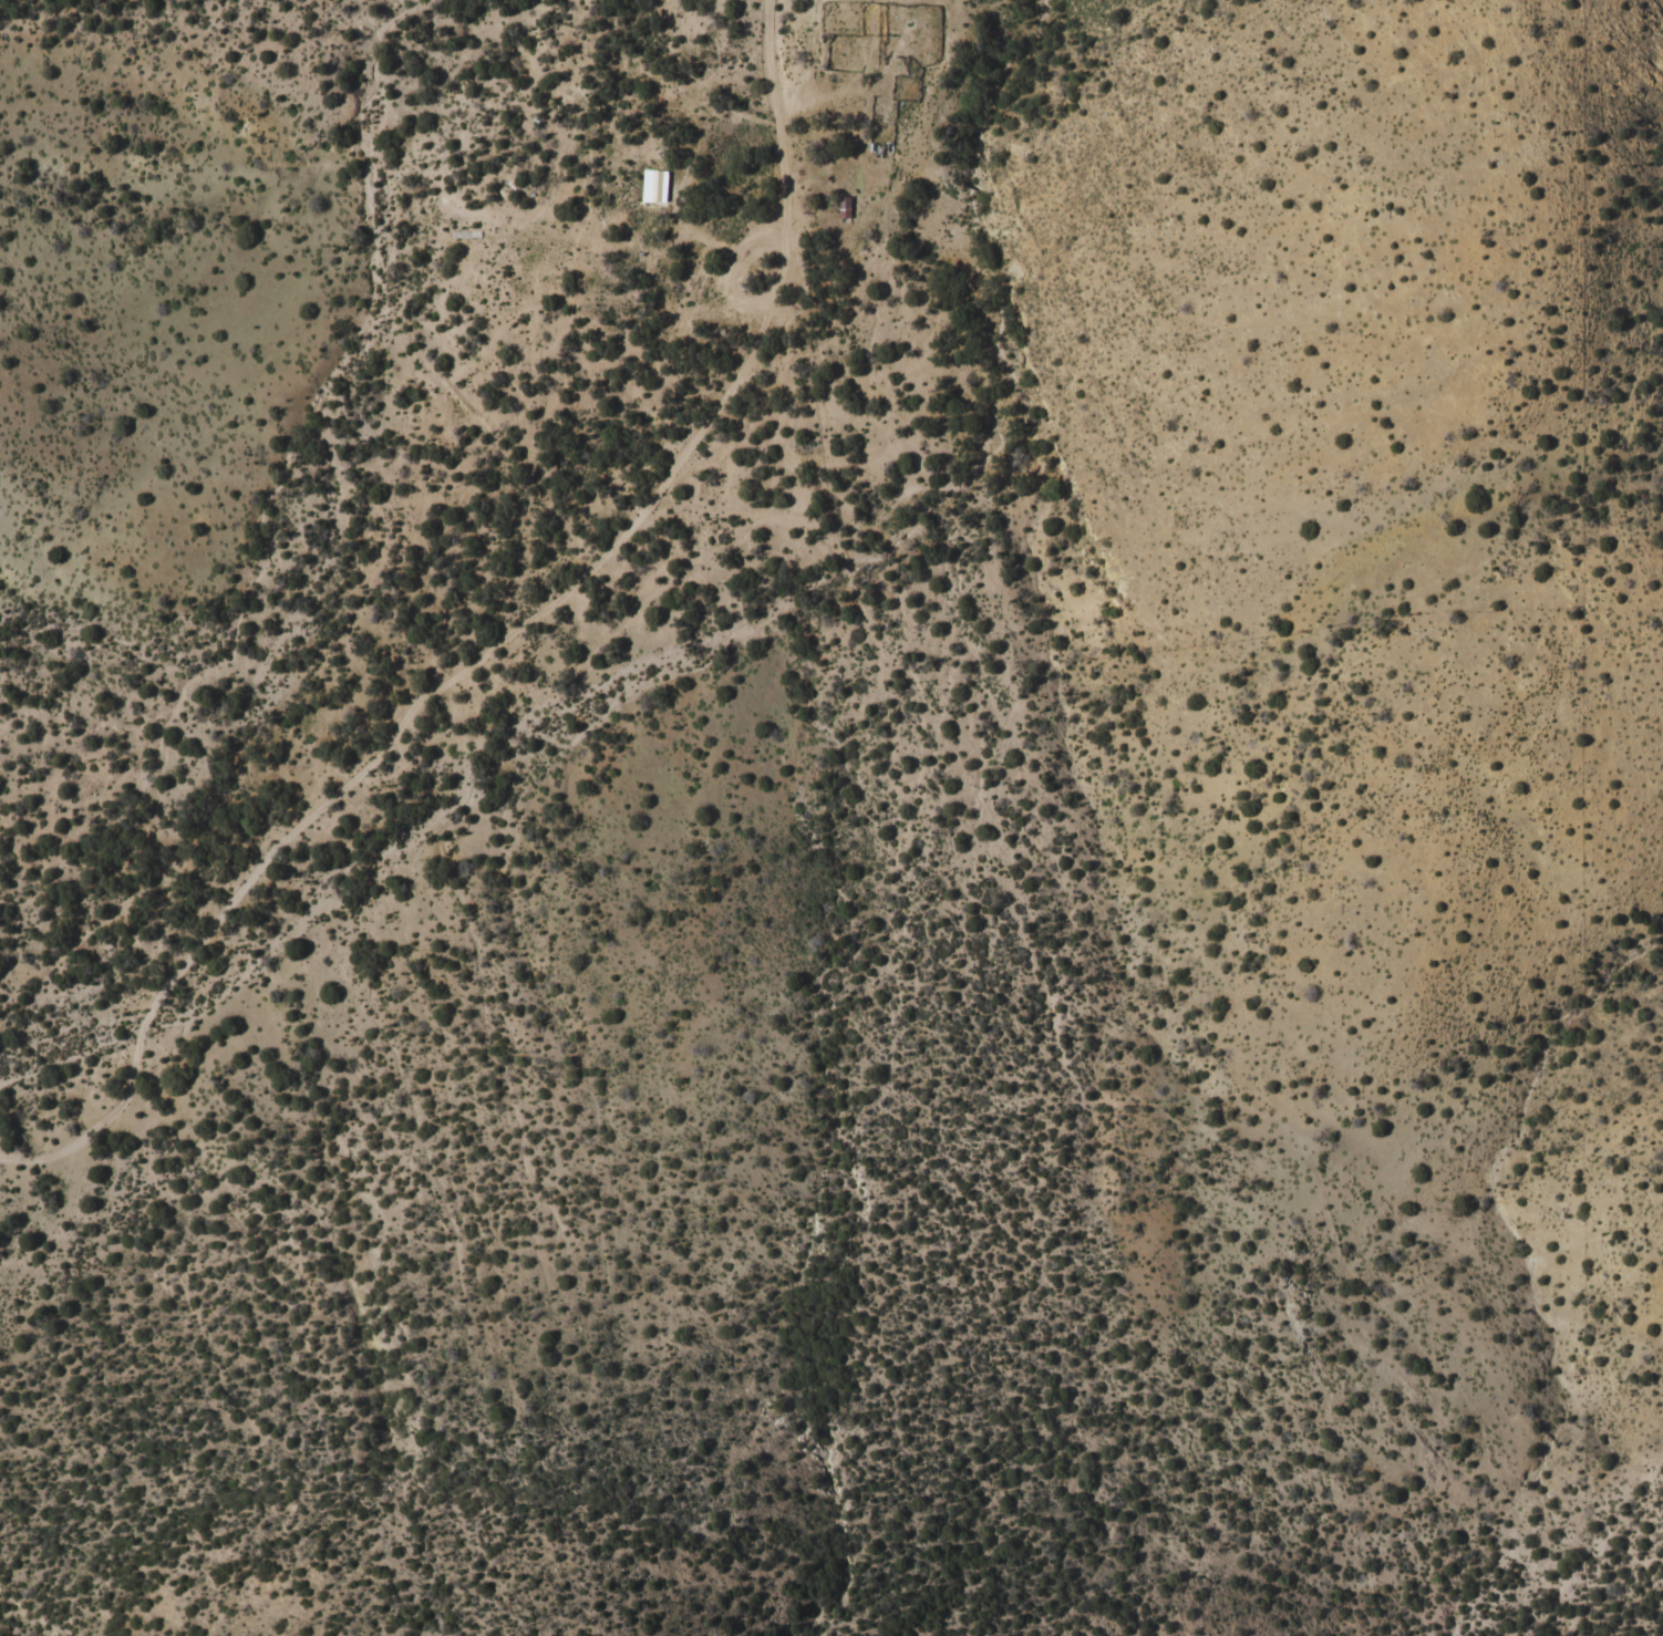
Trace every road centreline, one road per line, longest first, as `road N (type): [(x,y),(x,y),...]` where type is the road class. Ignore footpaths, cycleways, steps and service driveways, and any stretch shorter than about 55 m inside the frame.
road 1 (residential): [(766,0),(786,217),(765,304),(729,380),(600,549),(541,603),(417,694),(372,753),(271,838),(153,992),(126,1085),(112,1105),(61,1142),(37,1152),(0,1151)]

